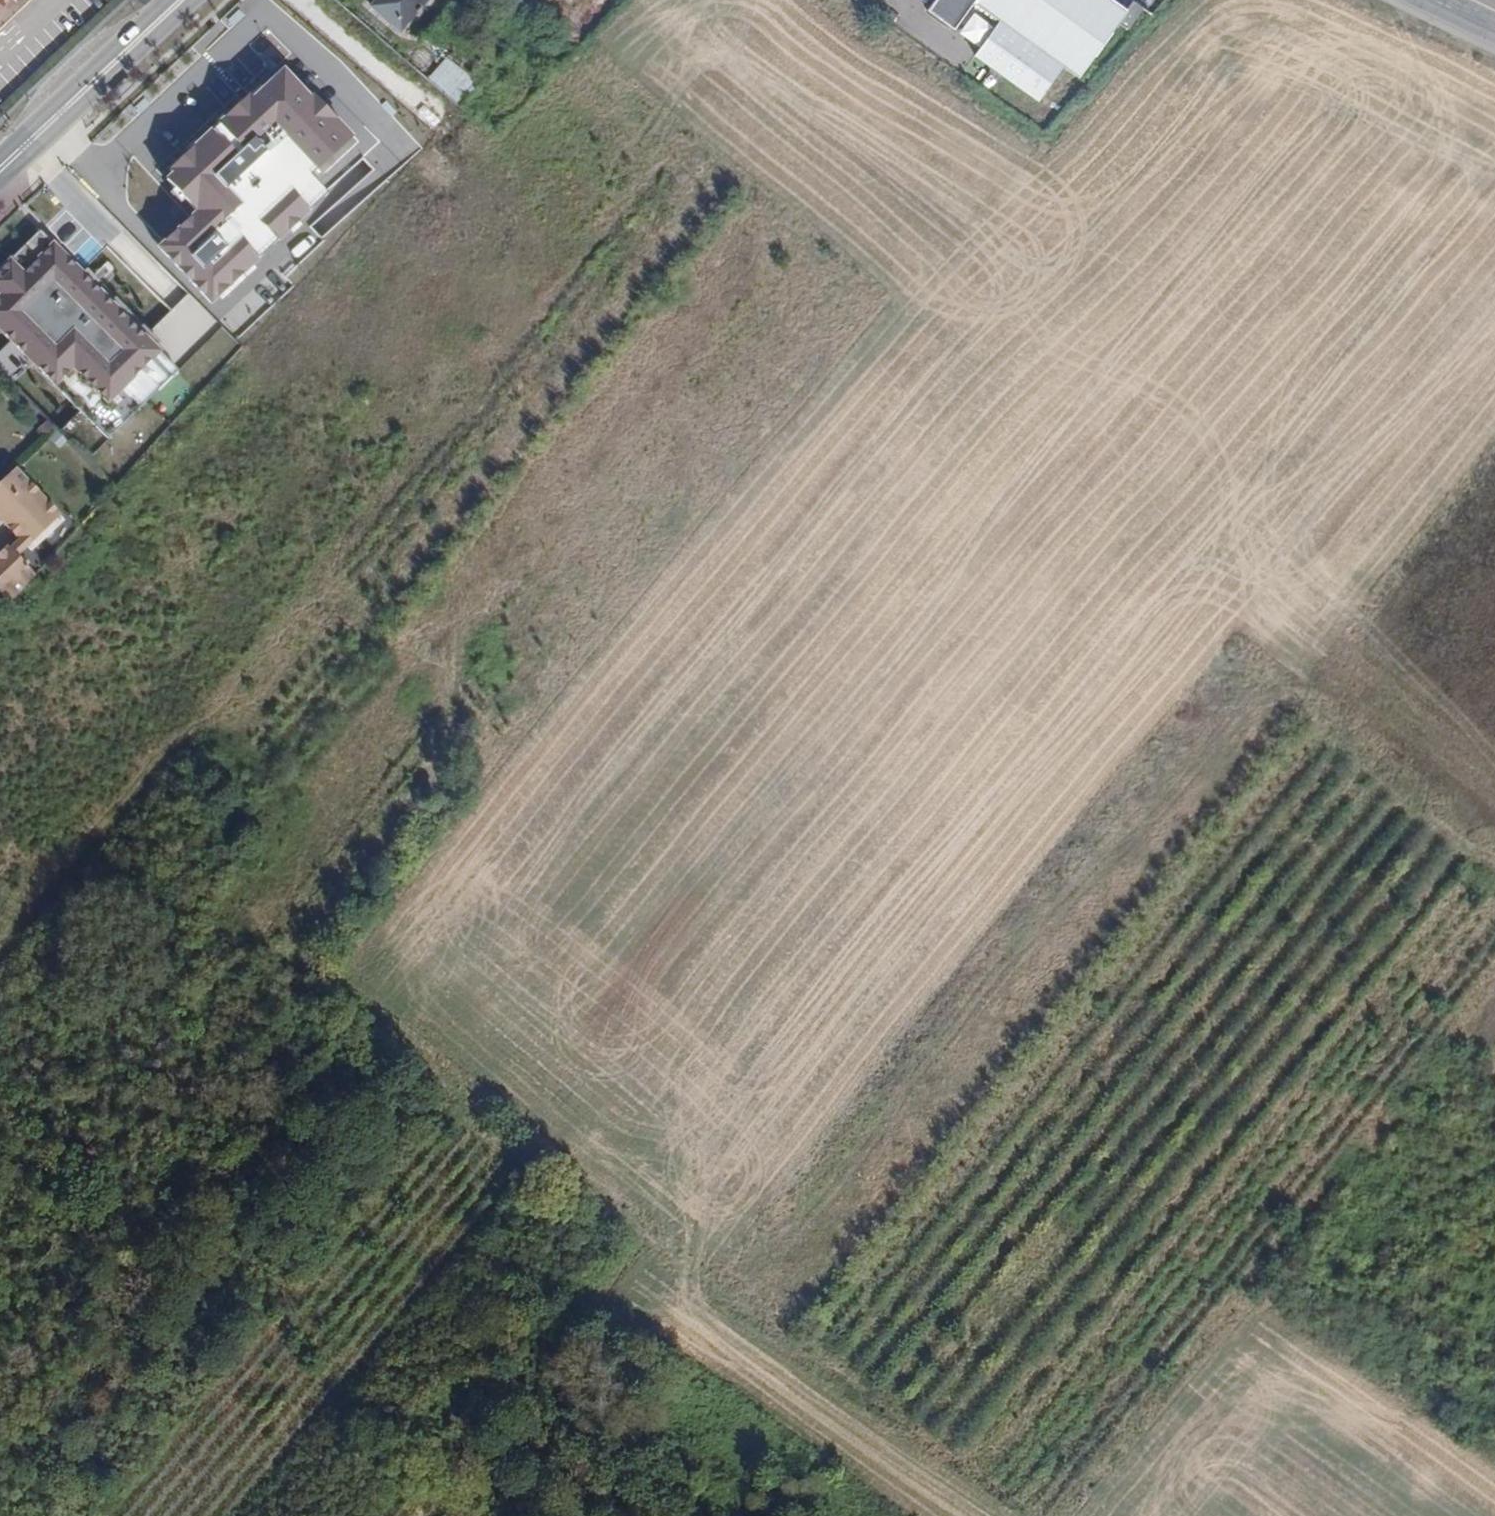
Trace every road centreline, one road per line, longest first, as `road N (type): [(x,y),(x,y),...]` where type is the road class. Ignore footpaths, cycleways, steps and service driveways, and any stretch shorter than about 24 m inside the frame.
road 1 (secondary): [(0,174),(183,0)]

